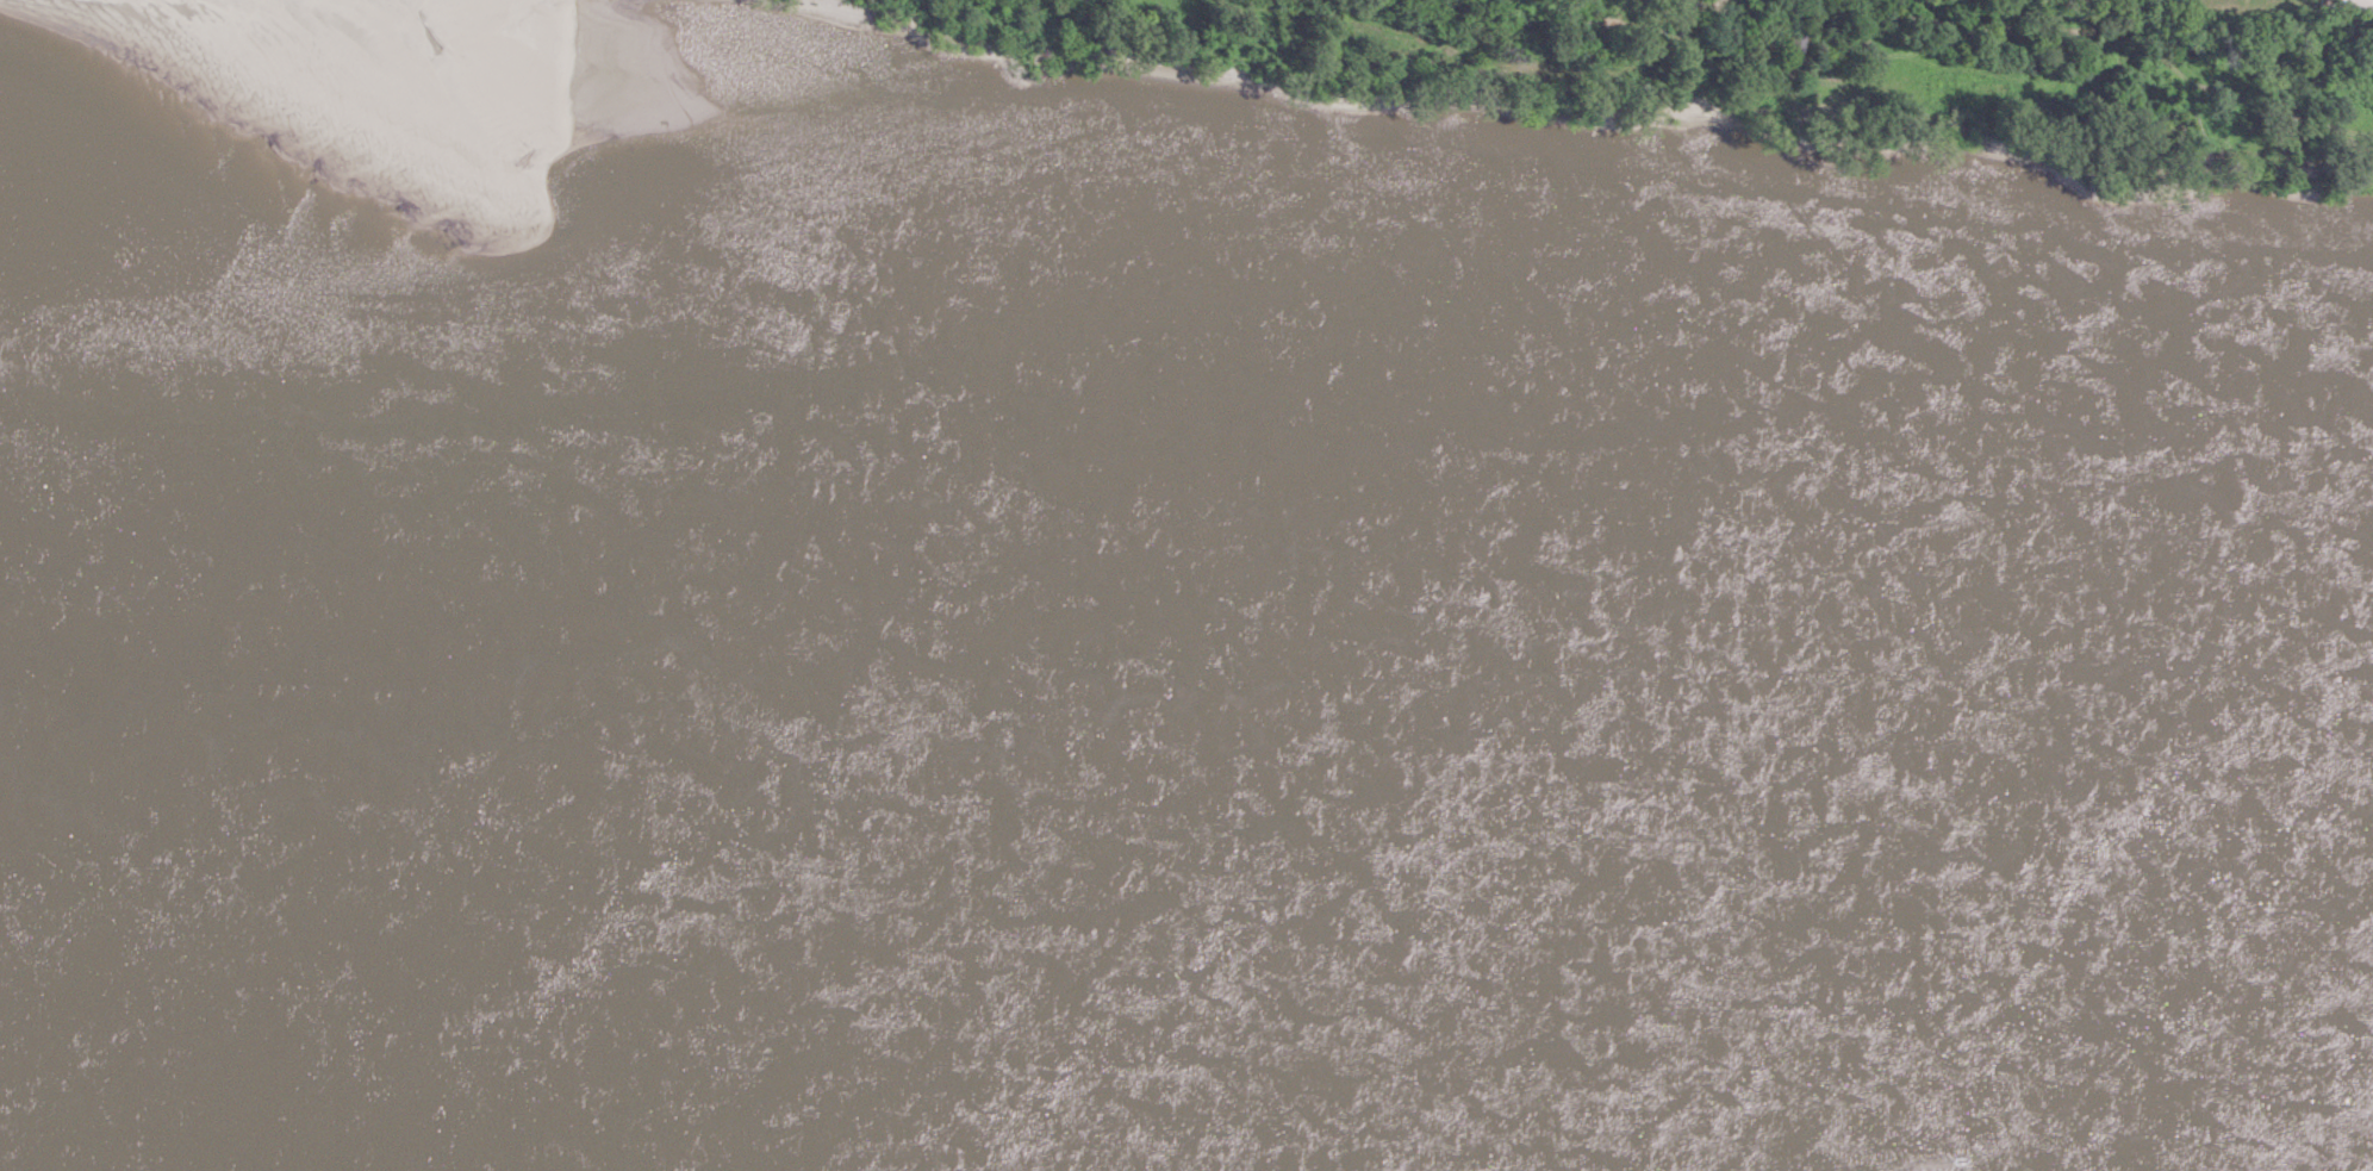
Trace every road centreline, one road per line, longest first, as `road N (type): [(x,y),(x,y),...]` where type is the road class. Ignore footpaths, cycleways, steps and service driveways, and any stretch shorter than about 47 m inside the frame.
road 1 (residential): [(1229,0),(1452,41),(1576,73),(1624,67),(1655,51),(1681,31),(1692,0)]

